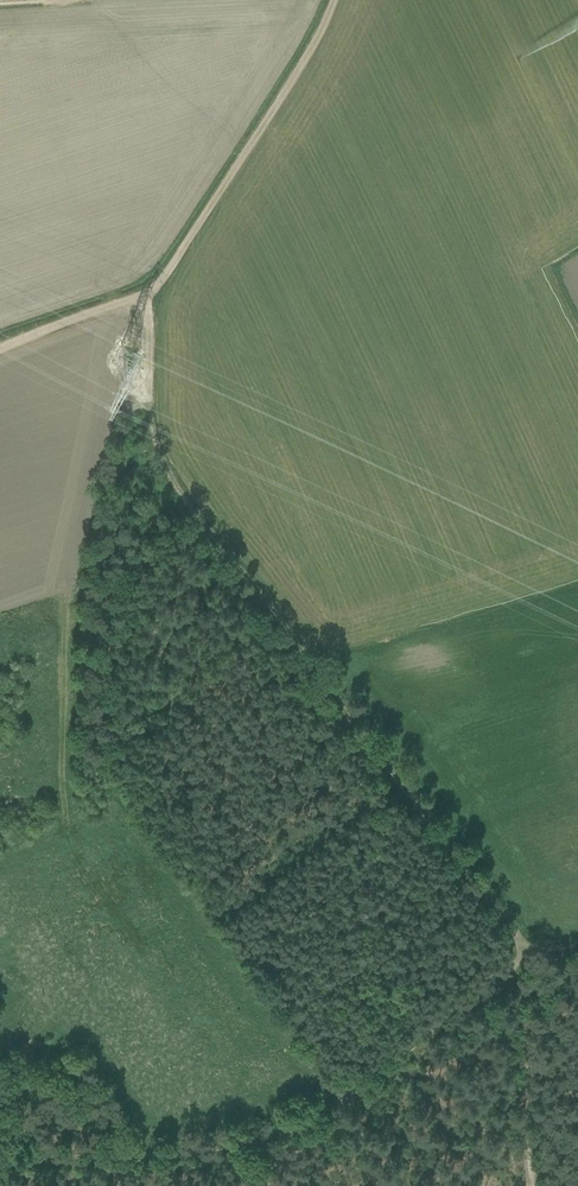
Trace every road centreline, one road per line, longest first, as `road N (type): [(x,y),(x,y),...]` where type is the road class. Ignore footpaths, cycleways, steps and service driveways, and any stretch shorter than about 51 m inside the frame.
road 1 (track): [(150,297),(153,428),(172,459),(236,559),(531,938)]
road 2 (track): [(150,297),(305,58),(332,0)]
road 3 (track): [(531,938),(508,981),(364,1079),(260,1135)]
road 4 (track): [(260,1135),(140,1157),(0,1163)]
road 5 (track): [(508,981),(545,1085),(546,1185)]
road 6 (track): [(0,350),(150,297)]

